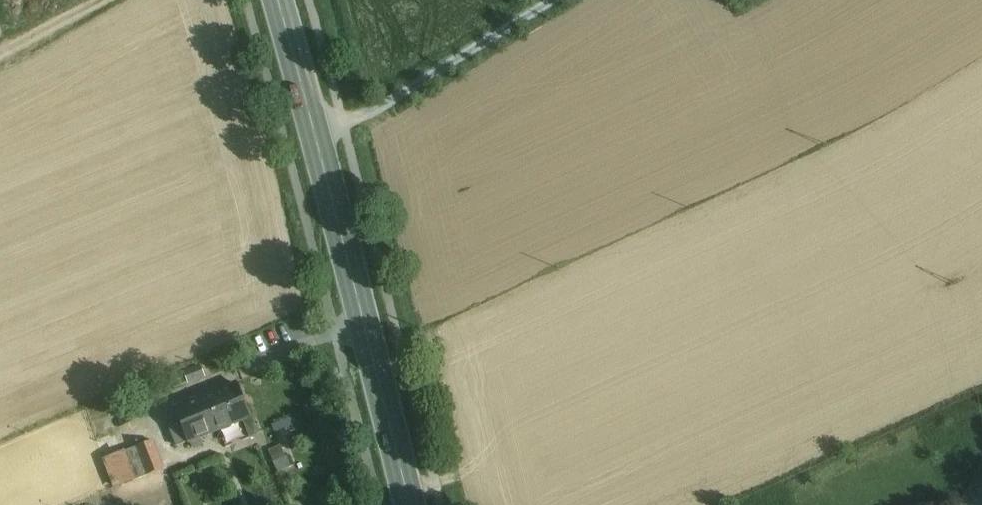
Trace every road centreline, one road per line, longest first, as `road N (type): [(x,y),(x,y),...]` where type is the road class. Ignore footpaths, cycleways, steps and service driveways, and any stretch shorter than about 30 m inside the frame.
road 1 (primary): [(412,504),(280,0)]

